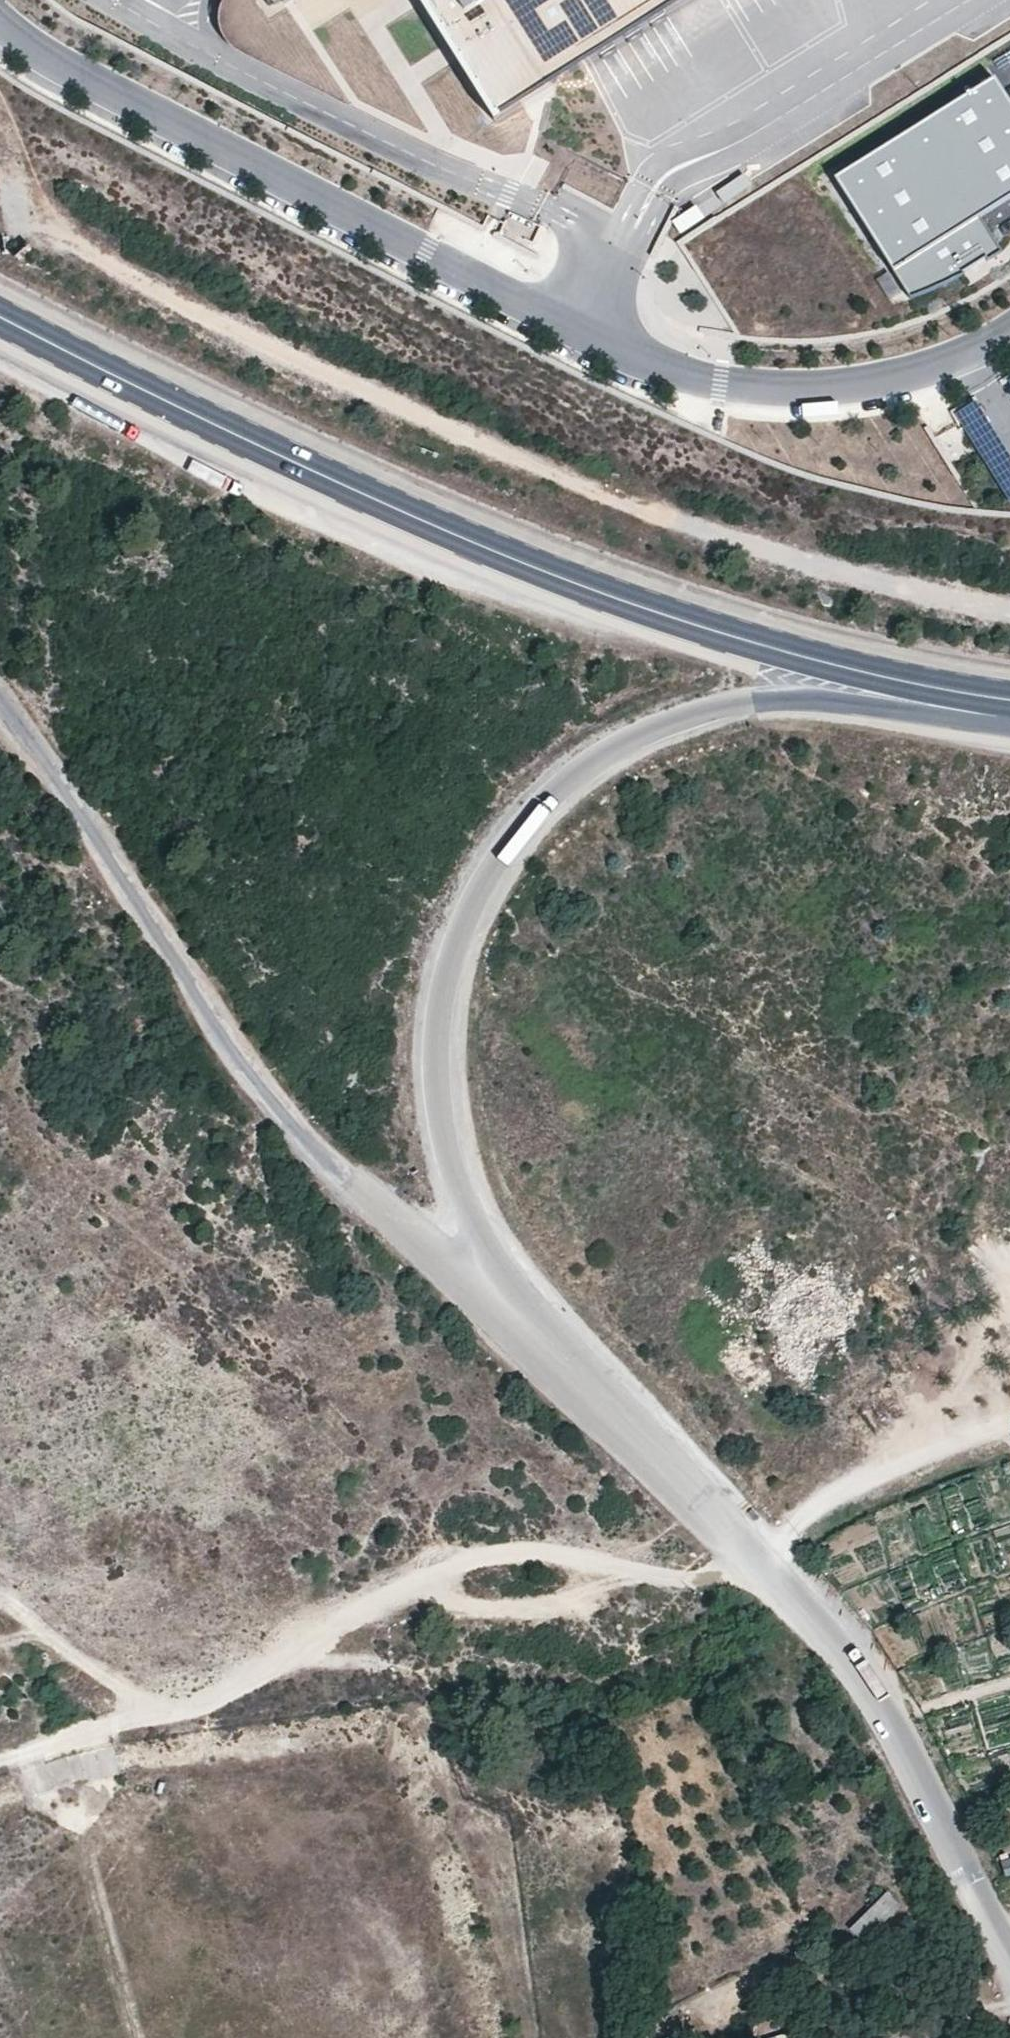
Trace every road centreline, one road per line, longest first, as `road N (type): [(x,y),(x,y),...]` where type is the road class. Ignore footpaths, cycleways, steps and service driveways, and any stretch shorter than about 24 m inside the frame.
road 1 (track): [(99,87),(23,209),(263,345),(608,508),(1009,603)]
road 2 (residential): [(0,19),(99,87),(674,369),(805,384),(899,376),(1009,328)]
road 3 (primary): [(551,1355),(491,1258),(459,1184),(442,1094),(437,1024),(451,959),(479,894),(517,834),(591,762),(667,723),(735,703),(812,699),(1009,726)]
road 4 (primary): [(1009,700),(875,674),(677,618),(384,504),(0,316)]
road 5 (unclassified): [(551,1355),(336,1172),(270,1092),(0,706)]
road 6 (track): [(761,1563),(679,1580),(571,1558),(468,1563),(441,1587),(0,1774)]
road 7 (unclassified): [(1009,1960),(851,1661),(551,1355)]
road 8 (track): [(761,1563),(788,1532),(932,1434),(1009,1413)]
road 9 (track): [(441,1587),(468,1604),(540,1607),(630,1570)]
road 10 (track): [(0,1598),(152,1710)]

